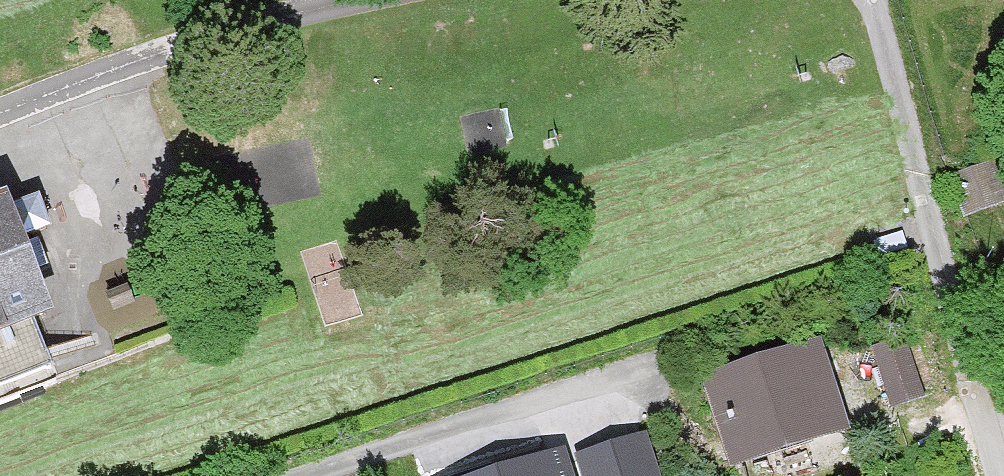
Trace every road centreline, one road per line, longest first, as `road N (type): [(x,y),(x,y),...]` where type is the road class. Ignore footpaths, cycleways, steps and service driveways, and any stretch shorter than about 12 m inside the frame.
road 1 (residential): [(997,475),(871,0)]
road 2 (residential): [(0,113),(176,47),(352,0)]
road 3 (residential): [(329,475),(634,381)]

